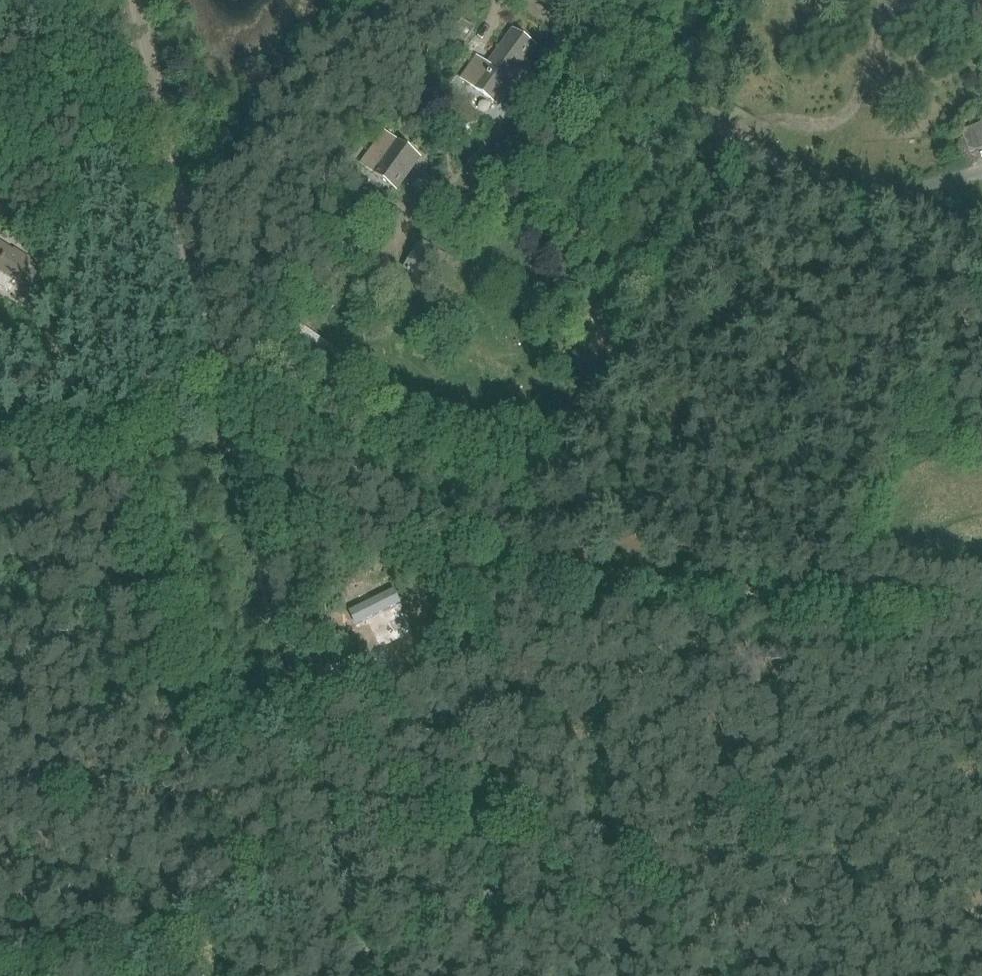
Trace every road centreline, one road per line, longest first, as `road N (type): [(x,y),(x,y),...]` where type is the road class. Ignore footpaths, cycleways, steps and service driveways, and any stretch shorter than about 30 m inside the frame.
road 1 (unclassified): [(377,975),(248,429),(131,0)]
road 2 (track): [(981,608),(473,567),(239,485)]
road 3 (track): [(714,125),(513,0)]

